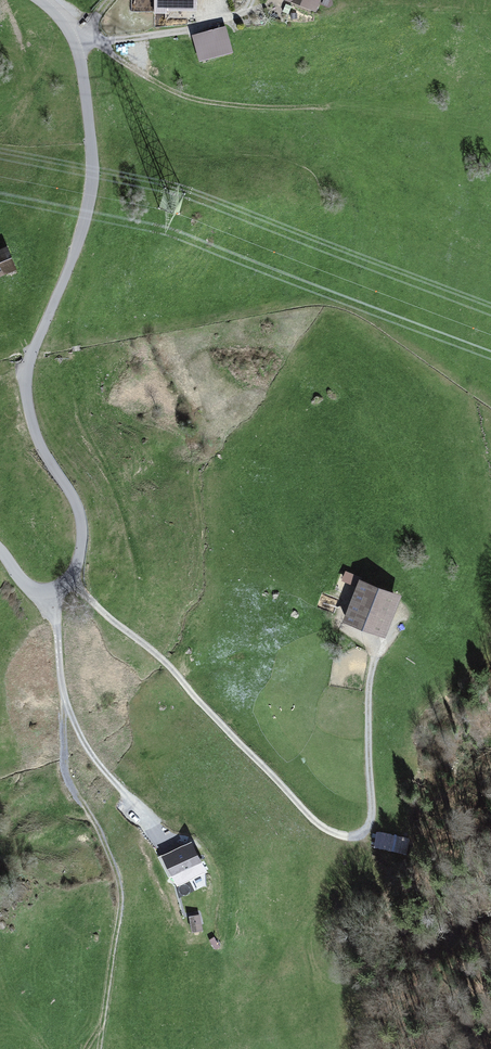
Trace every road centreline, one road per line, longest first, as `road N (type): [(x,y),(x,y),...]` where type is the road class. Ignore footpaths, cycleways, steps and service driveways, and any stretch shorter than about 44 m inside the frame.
road 1 (unclassified): [(46,0),(81,46),(96,177),(79,249),(32,372),(31,404),(84,538),(75,577),(51,594),(20,578),(0,549)]
road 2 (track): [(75,577),(171,664),(309,814),(351,838),(373,837),(381,827),(374,710),(379,650)]
road 3 (track): [(101,1048),(123,886),(69,767),(64,696)]
road 4 (track): [(100,43),(170,90),(202,101),(322,109)]

